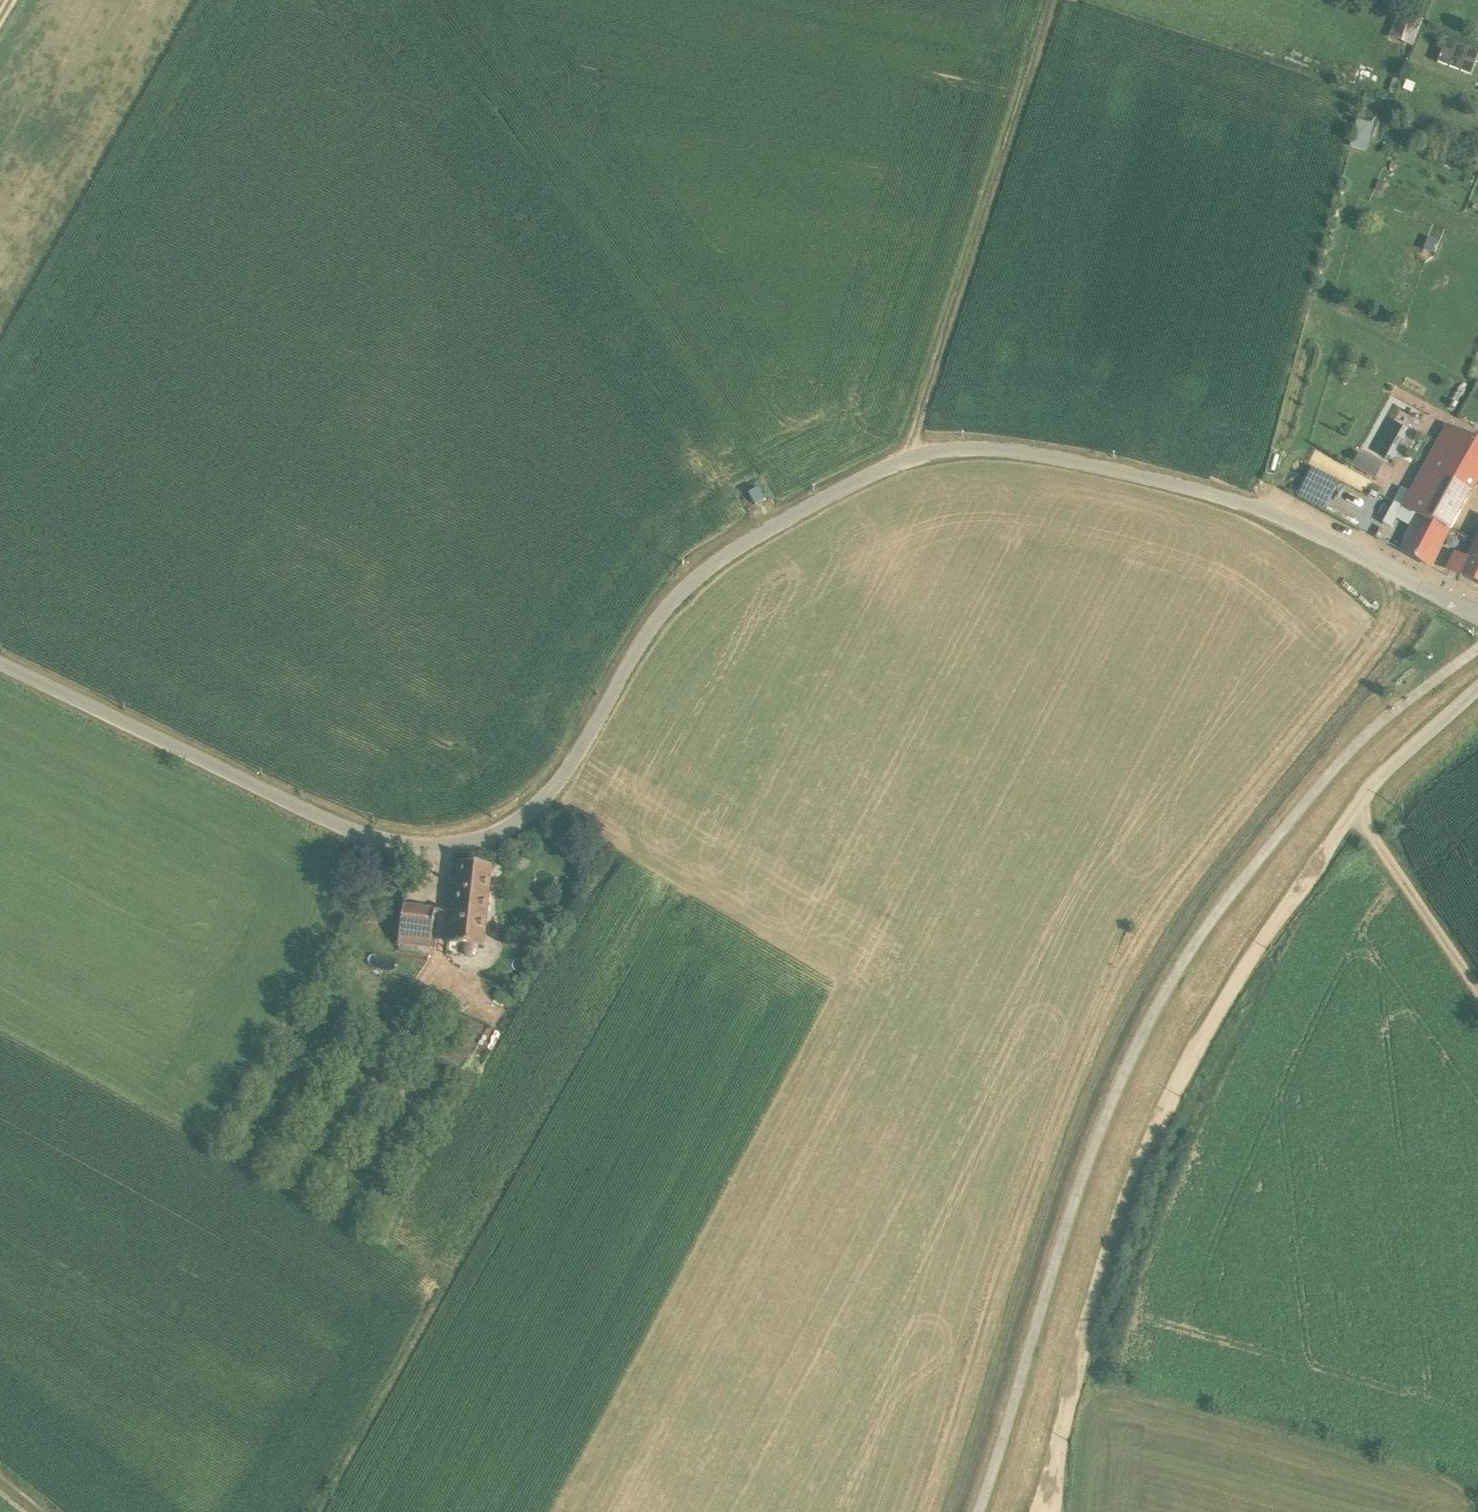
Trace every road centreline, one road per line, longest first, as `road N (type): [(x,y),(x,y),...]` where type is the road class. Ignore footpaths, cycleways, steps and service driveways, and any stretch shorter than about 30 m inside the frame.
road 1 (unclassified): [(0,670),(354,841),(424,857),(462,855),(529,823),(561,788),(642,648),(683,595),(722,564),(865,483),(916,464),(965,455),(1017,458),(1202,497),(1477,619)]
road 2 (track): [(1322,861),(1246,970),(1169,1111),(1131,1202),(1071,1389),(1052,1511)]
road 3 (track): [(1049,0),(917,432),(916,464)]
road 4 (unclassified): [(1477,694),(1380,783),(1322,861)]
road 5 (track): [(1356,818),(1477,993)]

